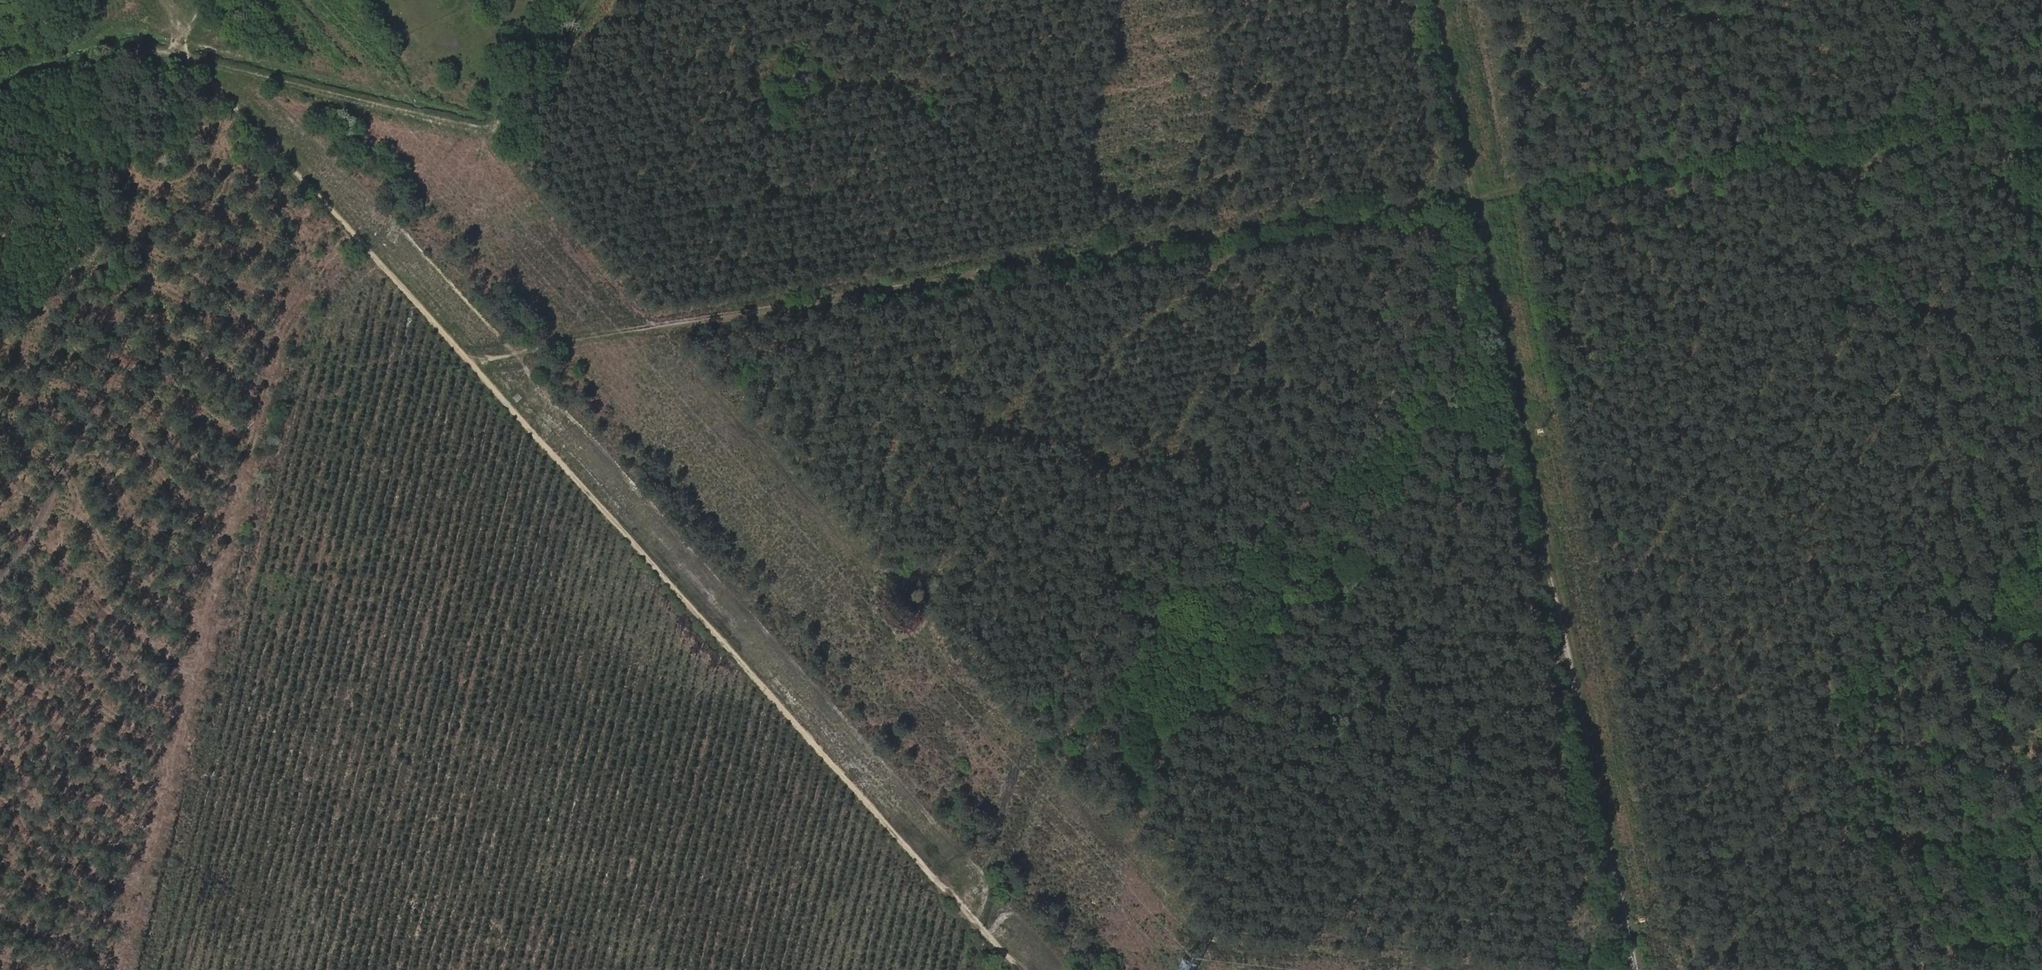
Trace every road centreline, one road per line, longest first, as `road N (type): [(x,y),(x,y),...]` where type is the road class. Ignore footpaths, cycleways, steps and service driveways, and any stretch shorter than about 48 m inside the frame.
road 1 (track): [(1020,969),(338,217),(176,53),(180,26),(162,0)]
road 2 (track): [(1460,0),(1639,969)]

